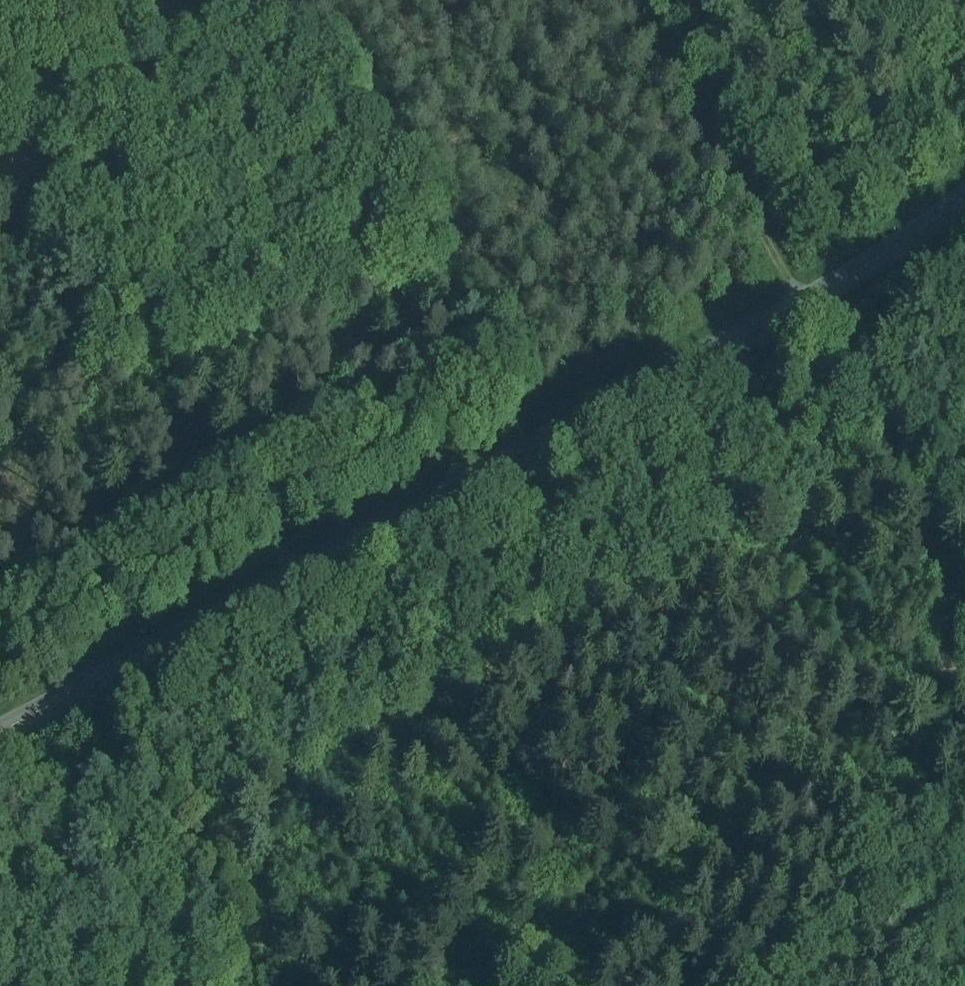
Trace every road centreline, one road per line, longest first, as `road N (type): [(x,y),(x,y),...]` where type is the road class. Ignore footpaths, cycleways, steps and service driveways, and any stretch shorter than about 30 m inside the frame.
road 1 (secondary): [(0,731),(804,301),(870,264),(964,193)]
road 2 (track): [(637,0),(964,581)]

